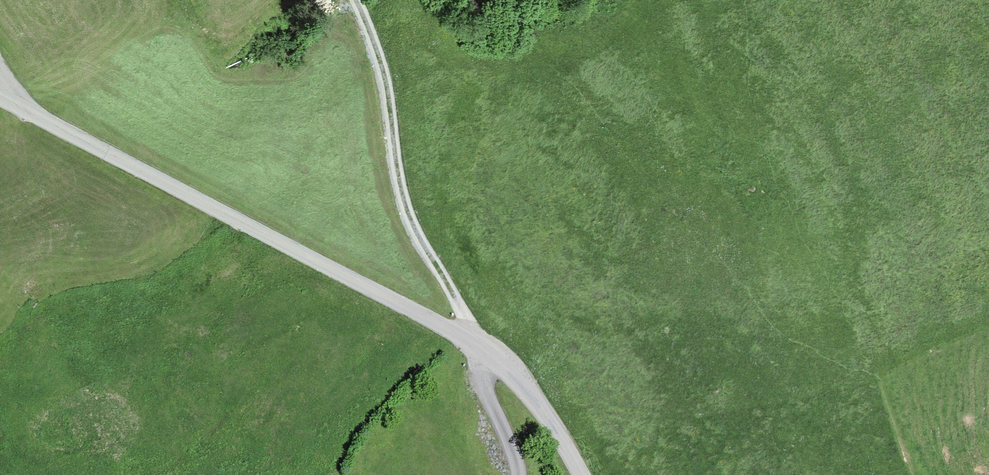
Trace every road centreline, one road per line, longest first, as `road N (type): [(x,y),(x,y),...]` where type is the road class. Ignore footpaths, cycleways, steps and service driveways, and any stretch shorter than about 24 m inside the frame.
road 1 (unclassified): [(0,92),(460,335),(509,368),(583,474)]
road 2 (track): [(360,0),(410,220),(484,352)]
road 3 (track): [(521,474),(484,352)]

